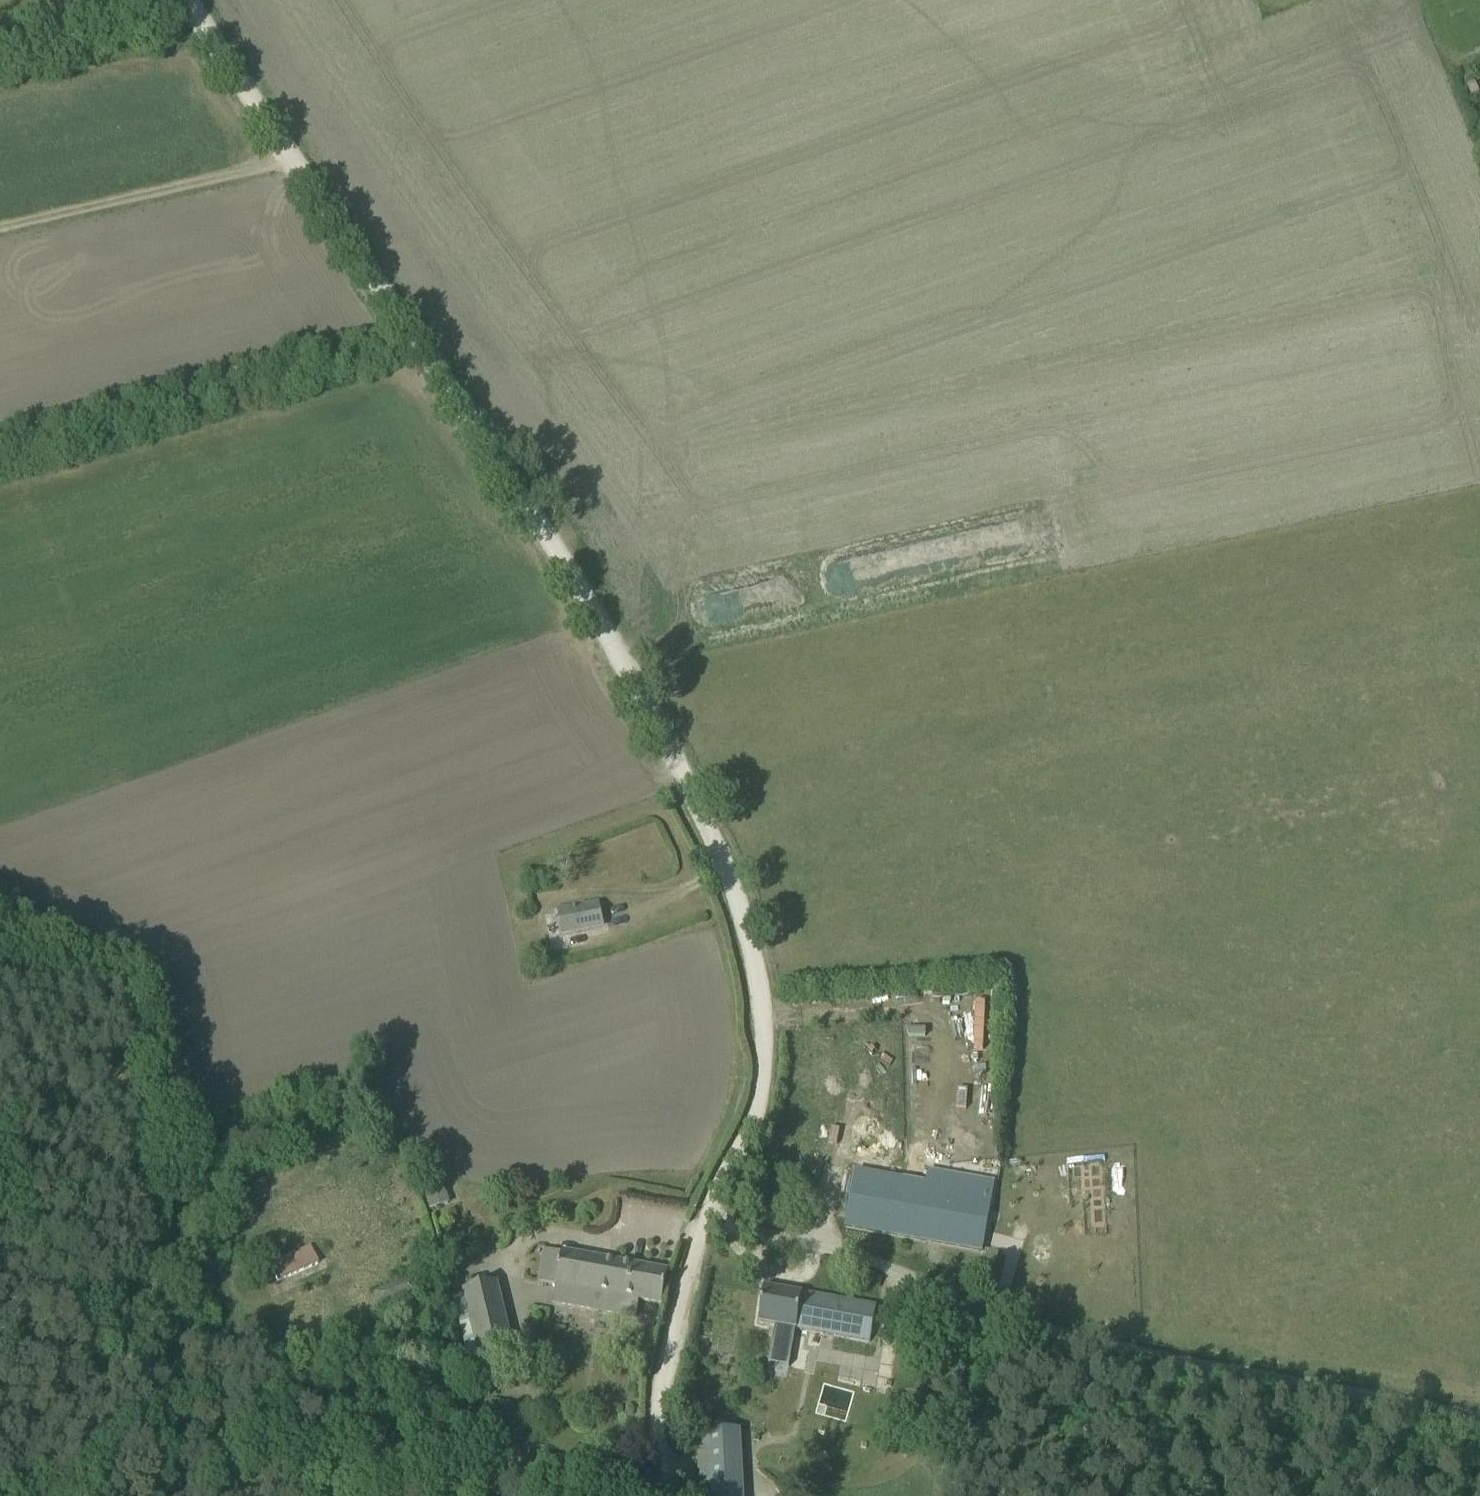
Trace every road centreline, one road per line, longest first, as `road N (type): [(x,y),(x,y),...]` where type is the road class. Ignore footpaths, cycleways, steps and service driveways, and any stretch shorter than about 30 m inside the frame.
road 1 (unclassified): [(706,1218),(750,1095),(761,998),(743,915),(704,812),(637,680),(203,0)]
road 2 (unclassified): [(1479,1421),(1099,1340),(948,1296),(812,1240),(706,1218)]
road 3 (unclassified): [(664,1495),(666,1354),(706,1218)]

